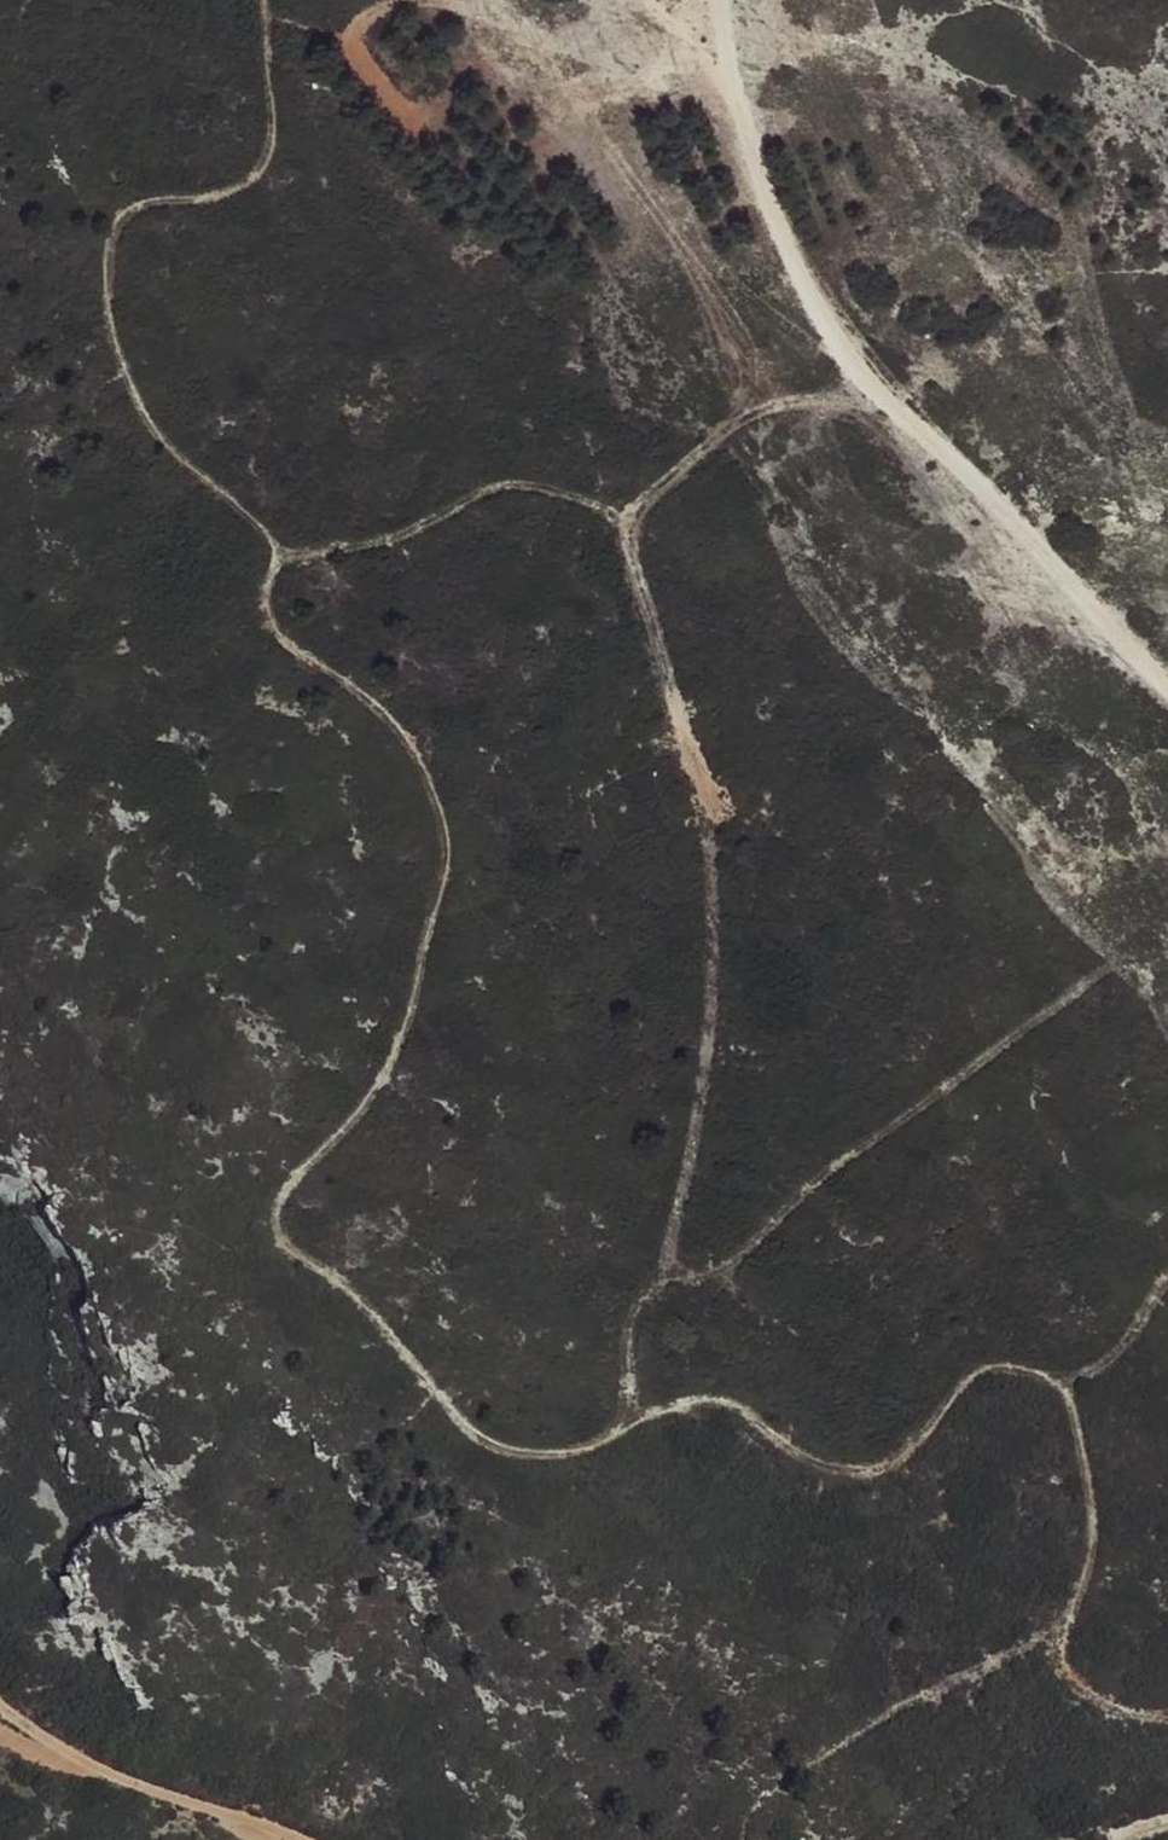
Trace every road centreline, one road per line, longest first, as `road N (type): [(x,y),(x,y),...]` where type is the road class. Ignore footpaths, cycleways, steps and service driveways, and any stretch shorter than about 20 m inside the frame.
road 1 (track): [(1167,666),(852,358),(774,202),(717,0)]
road 2 (track): [(309,1839),(63,1745),(0,1699)]

